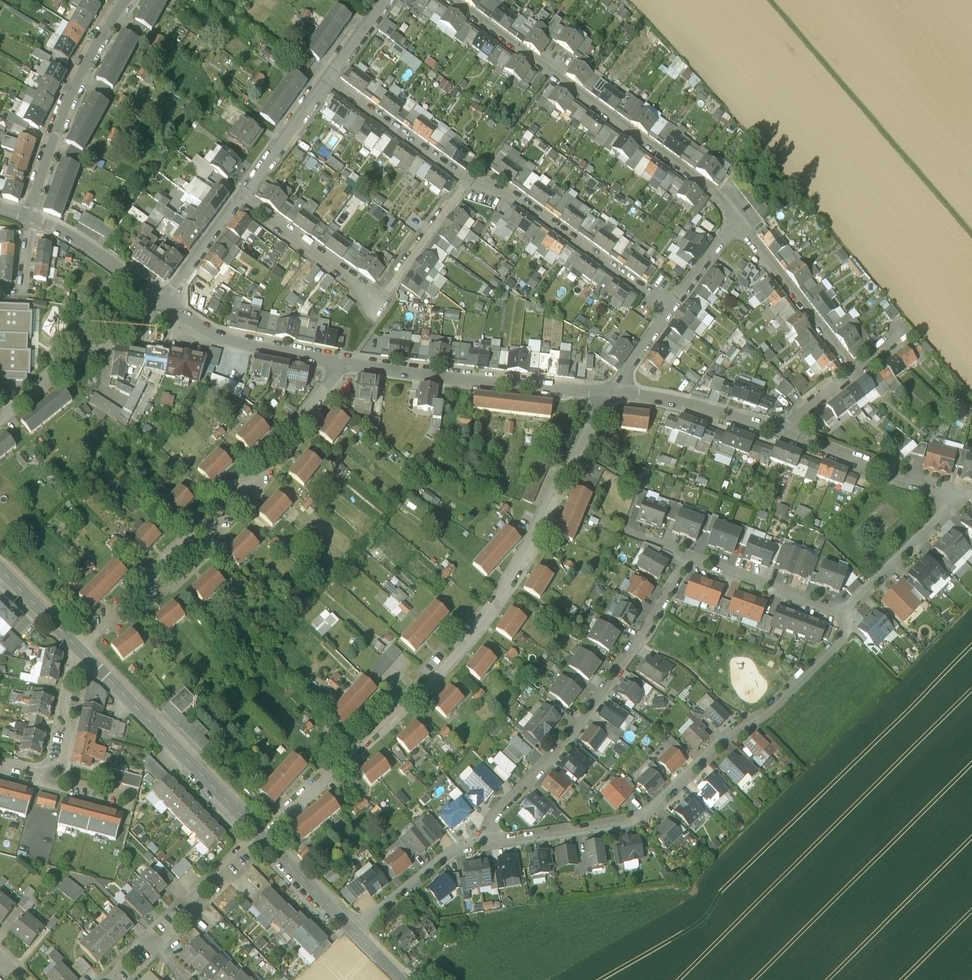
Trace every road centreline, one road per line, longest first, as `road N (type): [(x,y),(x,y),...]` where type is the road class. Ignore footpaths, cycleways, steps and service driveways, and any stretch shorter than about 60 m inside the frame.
road 1 (residential): [(260,836),(480,622),(527,553),(560,478),(613,393)]
road 2 (residential): [(487,843),(493,816),(646,632),(687,556),(845,614)]
road 3 (residential): [(845,614),(843,634),(832,647),(650,812),(487,843)]
road 4 (residential): [(338,363),(242,491),(79,649)]
road 5 (residential): [(737,221),(695,177),(455,0)]
road 6 (residential): [(788,436),(960,493),(845,614)]
road 7 (residential): [(241,195),(358,284),(374,305),(467,179)]
road 8 (residential): [(338,363),(613,393)]
road 9 (residential): [(260,836),(84,655)]
road 10 (residential): [(467,179),(517,197),(672,307)]
road 11 (residential): [(28,218),(79,78),(125,0)]
road 12 (residential): [(0,419),(65,364),(167,301)]
road 13 (residential): [(853,374),(737,221)]
road 14 (residential): [(167,301),(218,336),(338,363)]
road 15 (residential): [(613,393),(675,401),(788,436)]
road 16 (residential): [(328,79),(467,179)]
road 17 (residential): [(487,843),(451,853),(356,931)]
road 18 (residential): [(260,836),(194,891),(196,909),(156,947)]
road 19 (residential): [(32,218),(167,301)]
road 20 (residential): [(241,195),(328,79)]
road 21 (residential): [(356,931),(260,836)]
road 22 (residential): [(59,777),(70,726),(62,713),(71,669),(84,655)]
road 23 (residential): [(167,301),(241,195)]

